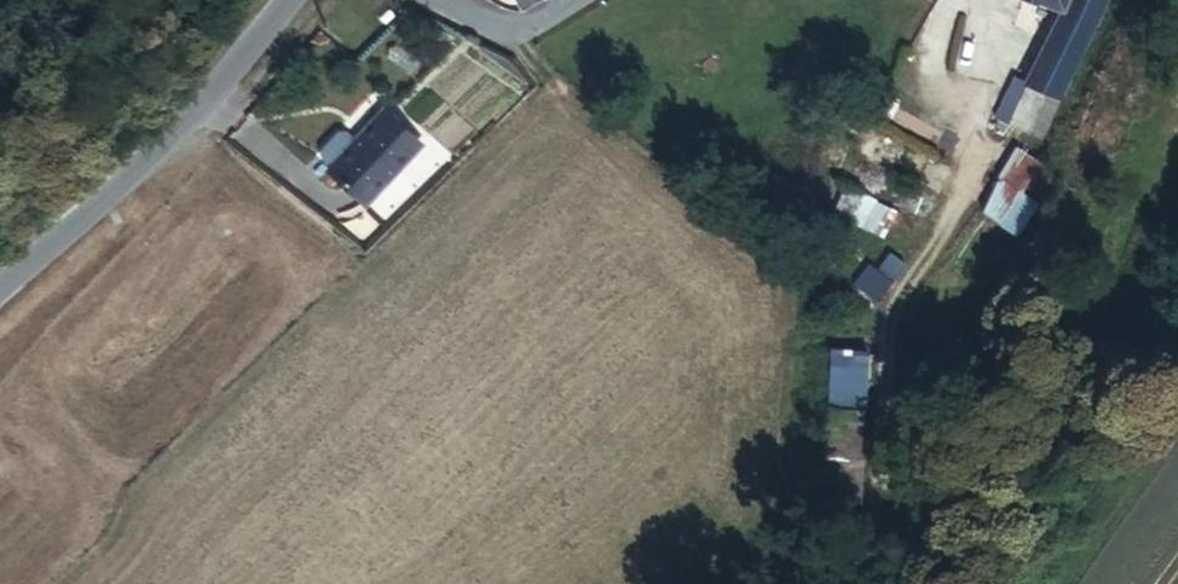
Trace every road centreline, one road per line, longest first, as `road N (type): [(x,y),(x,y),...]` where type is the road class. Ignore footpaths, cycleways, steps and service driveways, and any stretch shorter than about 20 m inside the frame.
road 1 (unclassified): [(0,298),(202,120),(298,0)]
road 2 (unclassified): [(443,0),(511,31),(570,0)]

